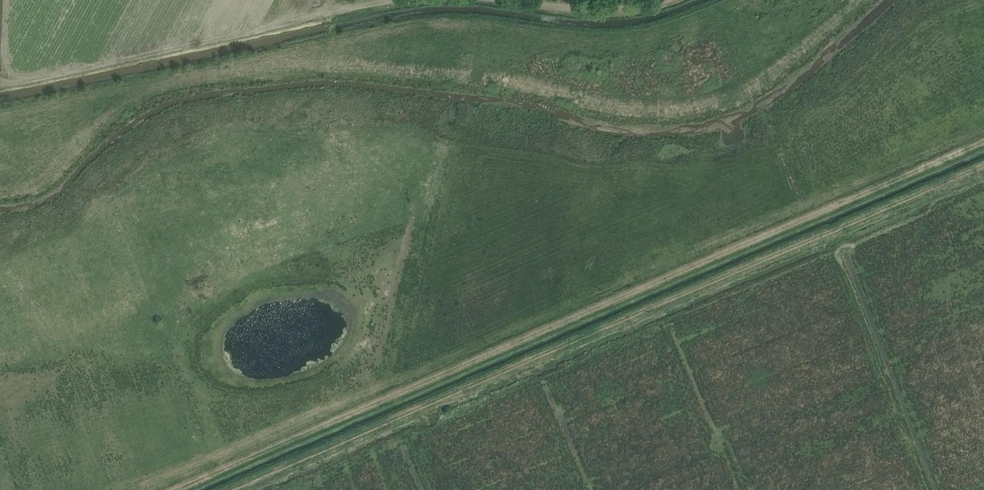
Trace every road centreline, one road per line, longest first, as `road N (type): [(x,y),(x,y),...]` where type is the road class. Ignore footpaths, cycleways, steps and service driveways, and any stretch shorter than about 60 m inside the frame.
road 1 (track): [(983,169),(233,489)]
road 2 (track): [(0,83),(390,0)]
road 3 (track): [(502,0),(575,8),(655,0)]

